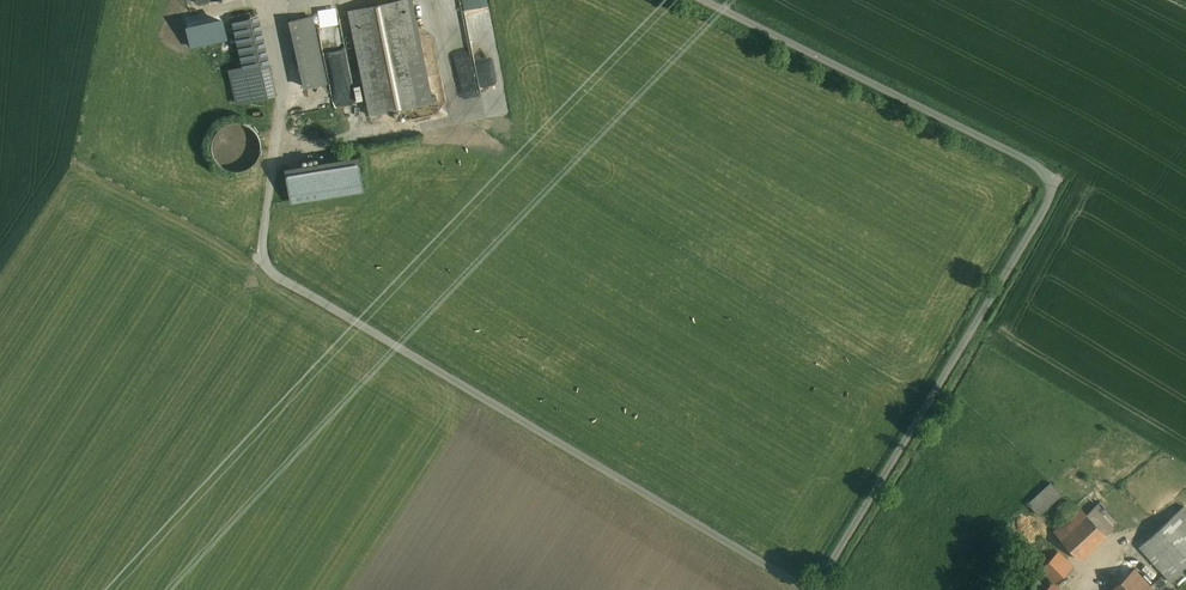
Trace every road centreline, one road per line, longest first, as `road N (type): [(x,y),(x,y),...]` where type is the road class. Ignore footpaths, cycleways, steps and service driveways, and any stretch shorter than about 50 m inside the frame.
road 1 (unclassified): [(816,589),(1049,190),(1019,155),(703,0)]

